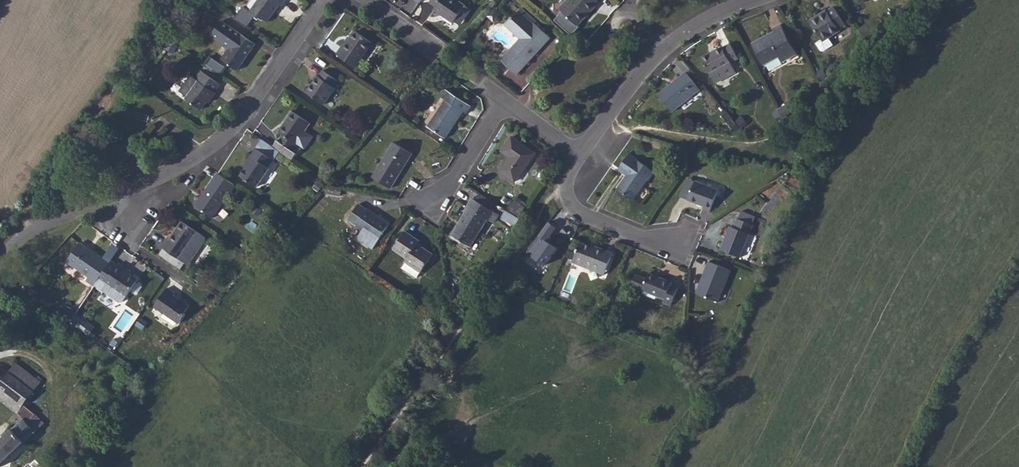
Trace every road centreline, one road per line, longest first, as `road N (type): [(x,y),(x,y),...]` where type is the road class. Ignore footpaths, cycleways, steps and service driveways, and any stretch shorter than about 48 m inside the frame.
road 1 (residential): [(0,264),(24,237),(226,137),(327,0)]
road 2 (track): [(600,127),(828,161),(892,56),(939,0)]
road 3 (track): [(571,180),(488,279),(359,466)]
road 4 (residential): [(582,154),(670,45),(749,0)]
road 5 (residential): [(422,200),(448,192),(509,102),(582,154)]
road 6 (residential): [(684,239),(656,242),(583,213),(572,202),(571,180),(582,154)]

